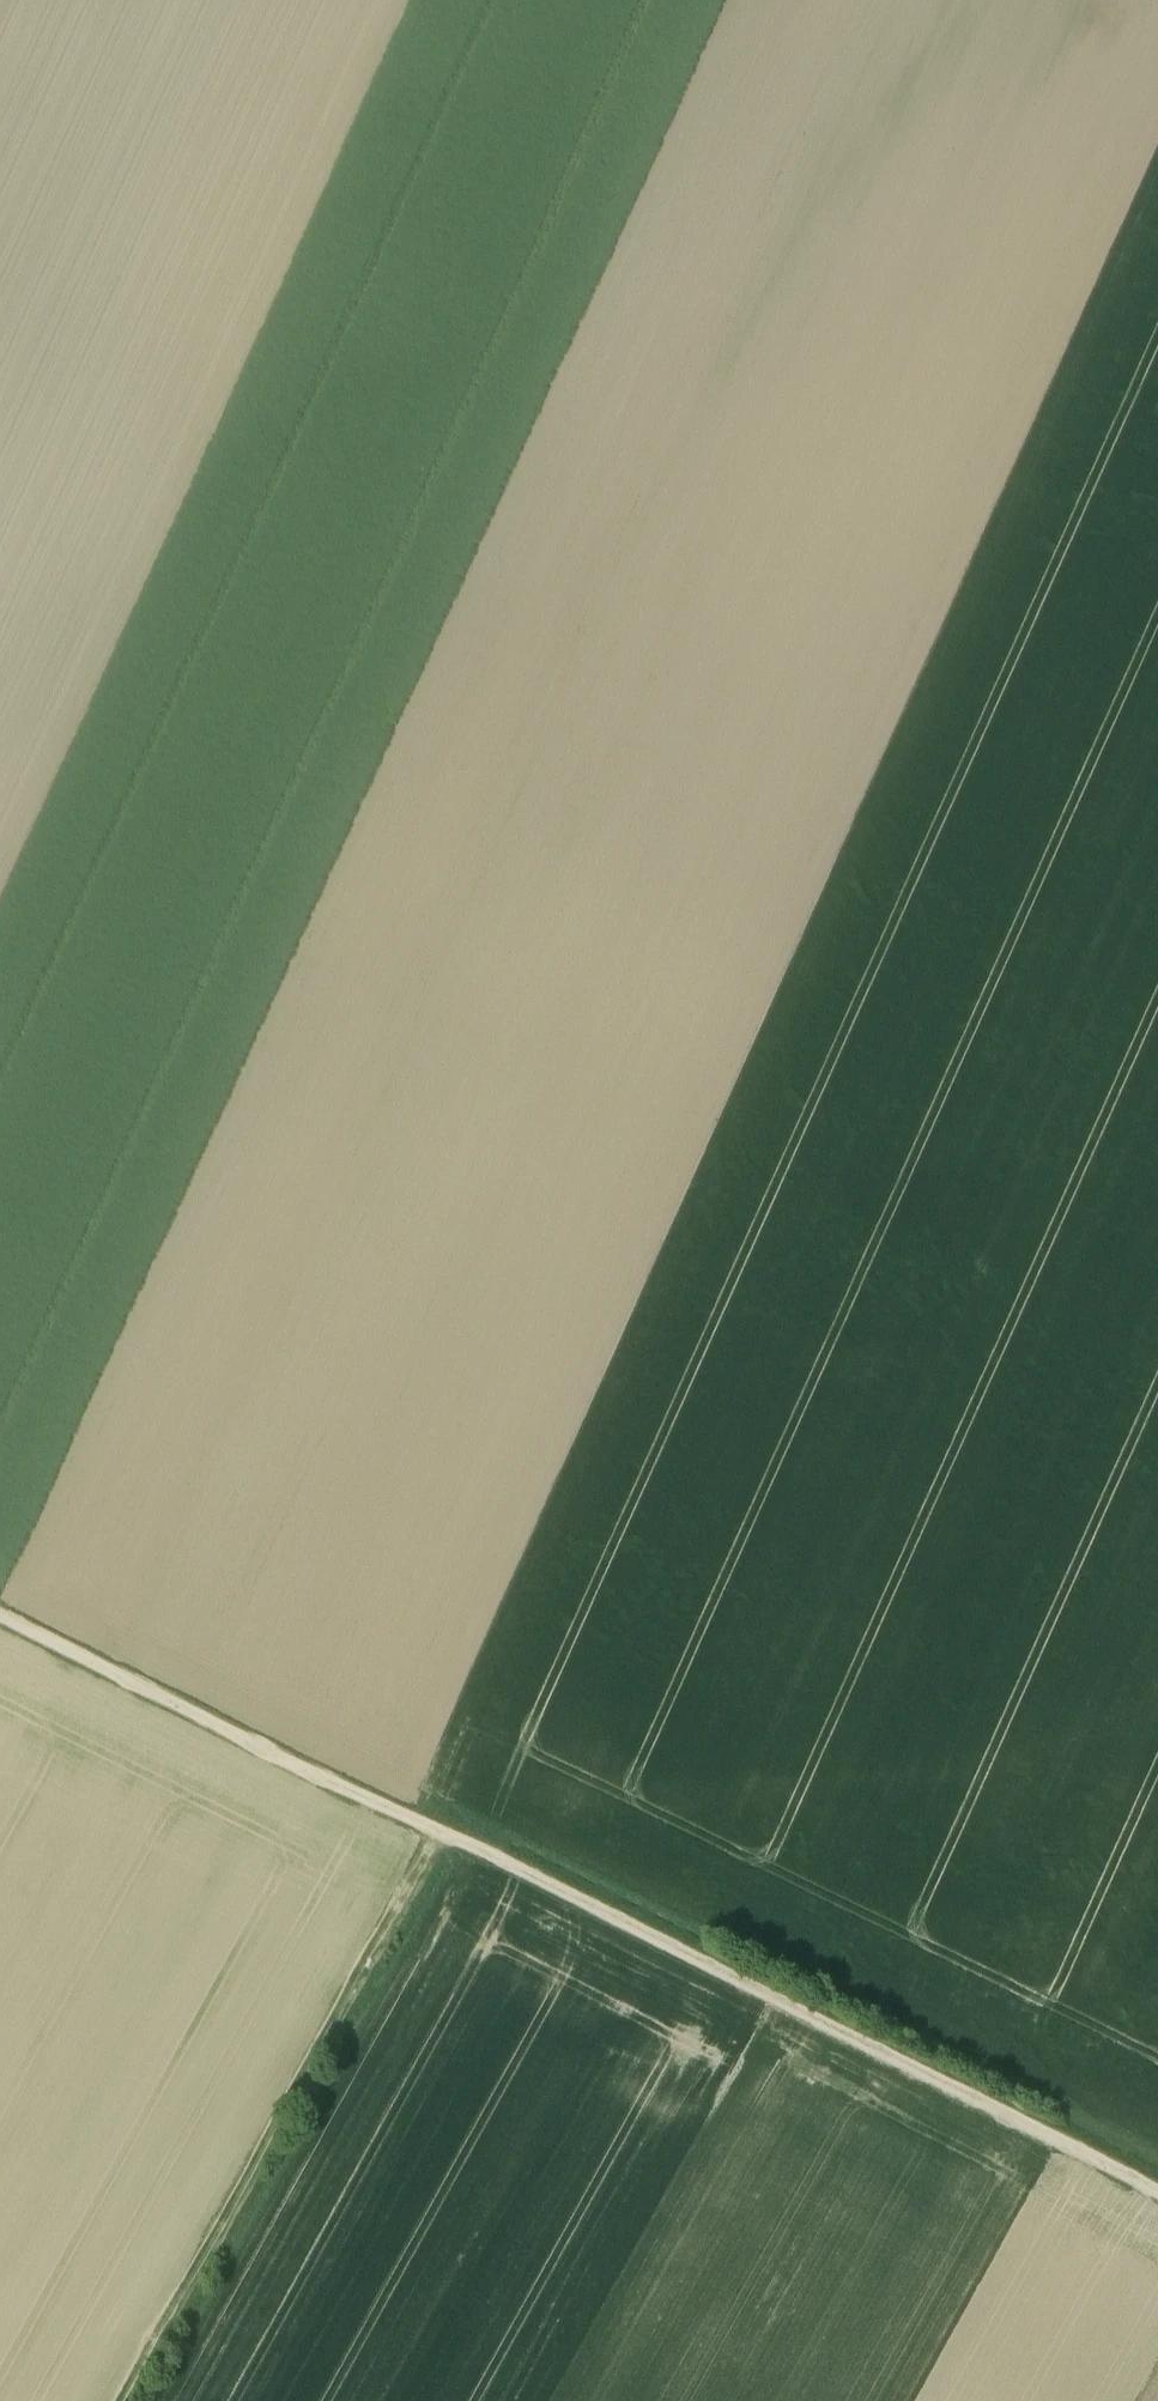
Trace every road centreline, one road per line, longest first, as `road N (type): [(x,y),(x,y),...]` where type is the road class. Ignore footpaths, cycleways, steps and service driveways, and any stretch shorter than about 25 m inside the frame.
road 1 (track): [(1157,2193),(0,1609)]
road 2 (track): [(434,1826),(122,2400)]

